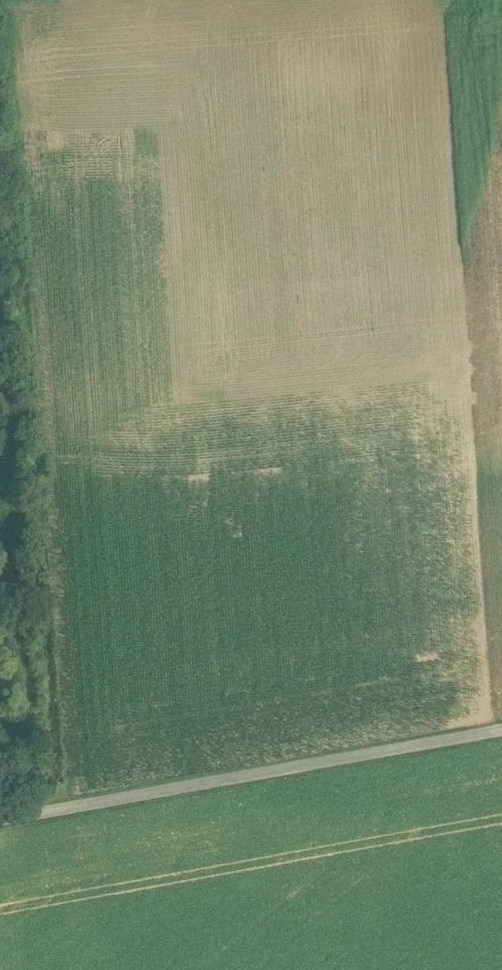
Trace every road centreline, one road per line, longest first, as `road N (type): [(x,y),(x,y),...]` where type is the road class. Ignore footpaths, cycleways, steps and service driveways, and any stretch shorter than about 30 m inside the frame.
road 1 (unclassified): [(0,819),(501,730)]

